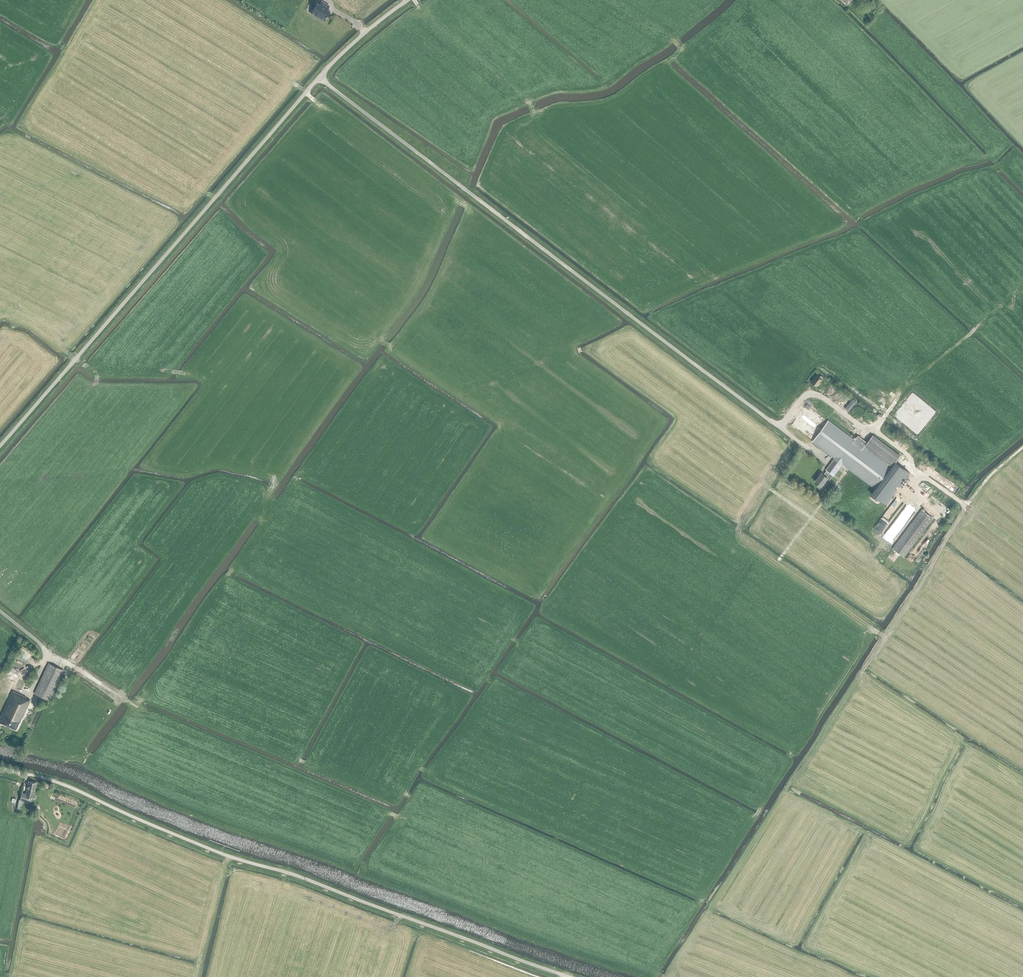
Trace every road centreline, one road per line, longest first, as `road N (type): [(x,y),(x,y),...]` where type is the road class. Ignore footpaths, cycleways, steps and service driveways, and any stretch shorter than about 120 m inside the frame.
road 1 (unclassified): [(571,976),(232,858),(71,787),(0,768)]
road 2 (unclassified): [(0,446),(331,65),(408,0)]
road 3 (track): [(1022,447),(984,481),(861,675)]

